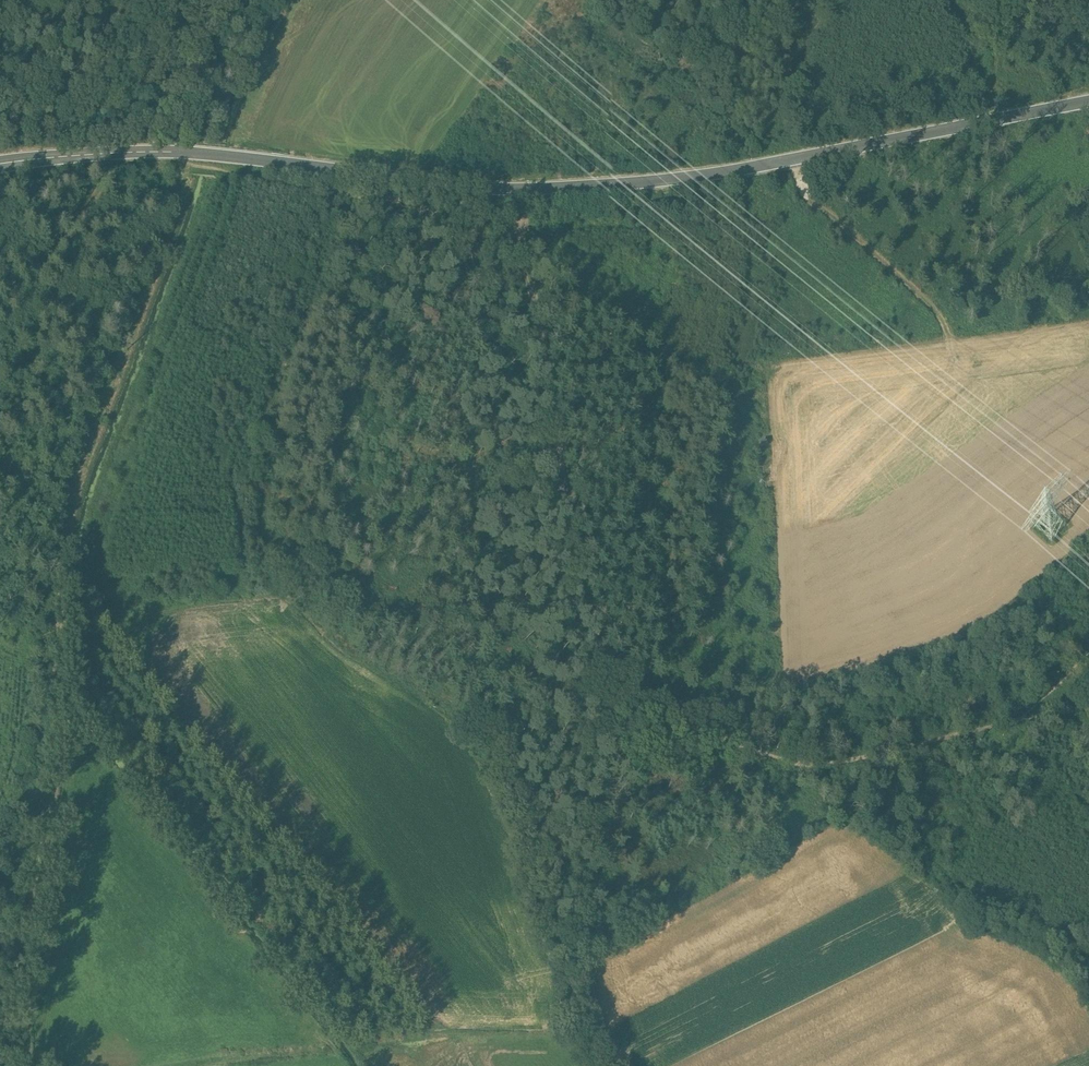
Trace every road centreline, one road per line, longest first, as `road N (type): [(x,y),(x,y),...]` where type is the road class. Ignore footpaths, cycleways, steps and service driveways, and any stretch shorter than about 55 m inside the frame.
road 1 (secondary): [(0,163),(203,151),(426,181),(569,185),(709,175),(1088,101)]
road 2 (track): [(516,188),(592,629),(617,699)]
road 3 (track): [(617,699),(744,748),(812,764),(1022,715)]
road 4 (track): [(620,1065),(597,1028),(584,958),(604,736),(617,699)]

